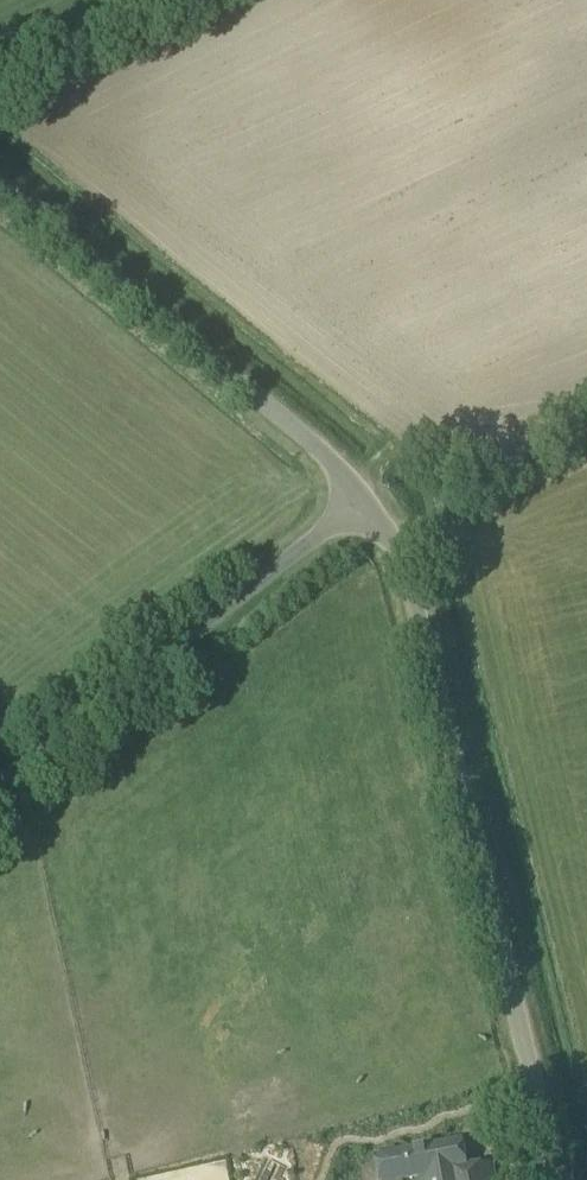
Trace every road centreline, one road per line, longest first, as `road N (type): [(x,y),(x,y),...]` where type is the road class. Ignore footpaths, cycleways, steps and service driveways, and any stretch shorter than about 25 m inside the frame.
road 1 (unclassified): [(557,1179),(418,617),(400,560),(366,509)]
road 2 (unclassified): [(366,509),(324,459),(0,188)]
road 3 (unclassified): [(366,509),(332,524),(0,779)]

